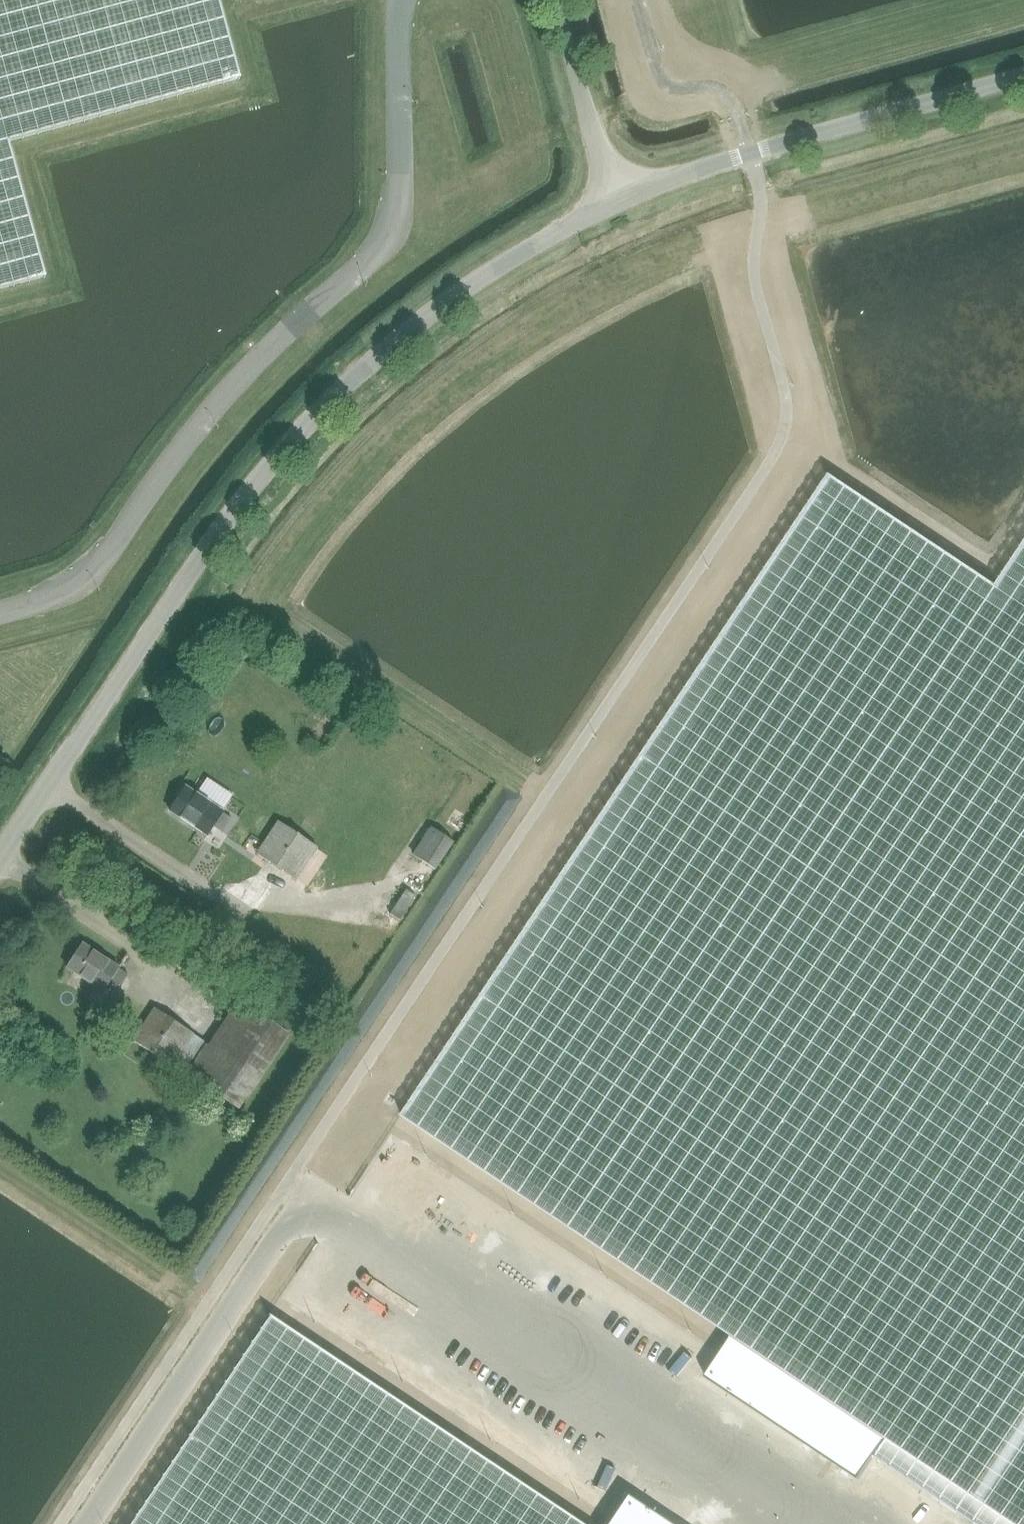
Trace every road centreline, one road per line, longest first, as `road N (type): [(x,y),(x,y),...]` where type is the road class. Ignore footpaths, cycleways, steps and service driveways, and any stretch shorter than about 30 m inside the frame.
road 1 (unclassified): [(0,857),(198,560),(291,441),(420,322),(519,254),(617,201)]
road 2 (unclassified): [(617,201),(750,153),(1023,76)]
road 3 (unclassified): [(83,1523),(248,1274)]
road 4 (unclassified): [(617,201),(555,0)]

